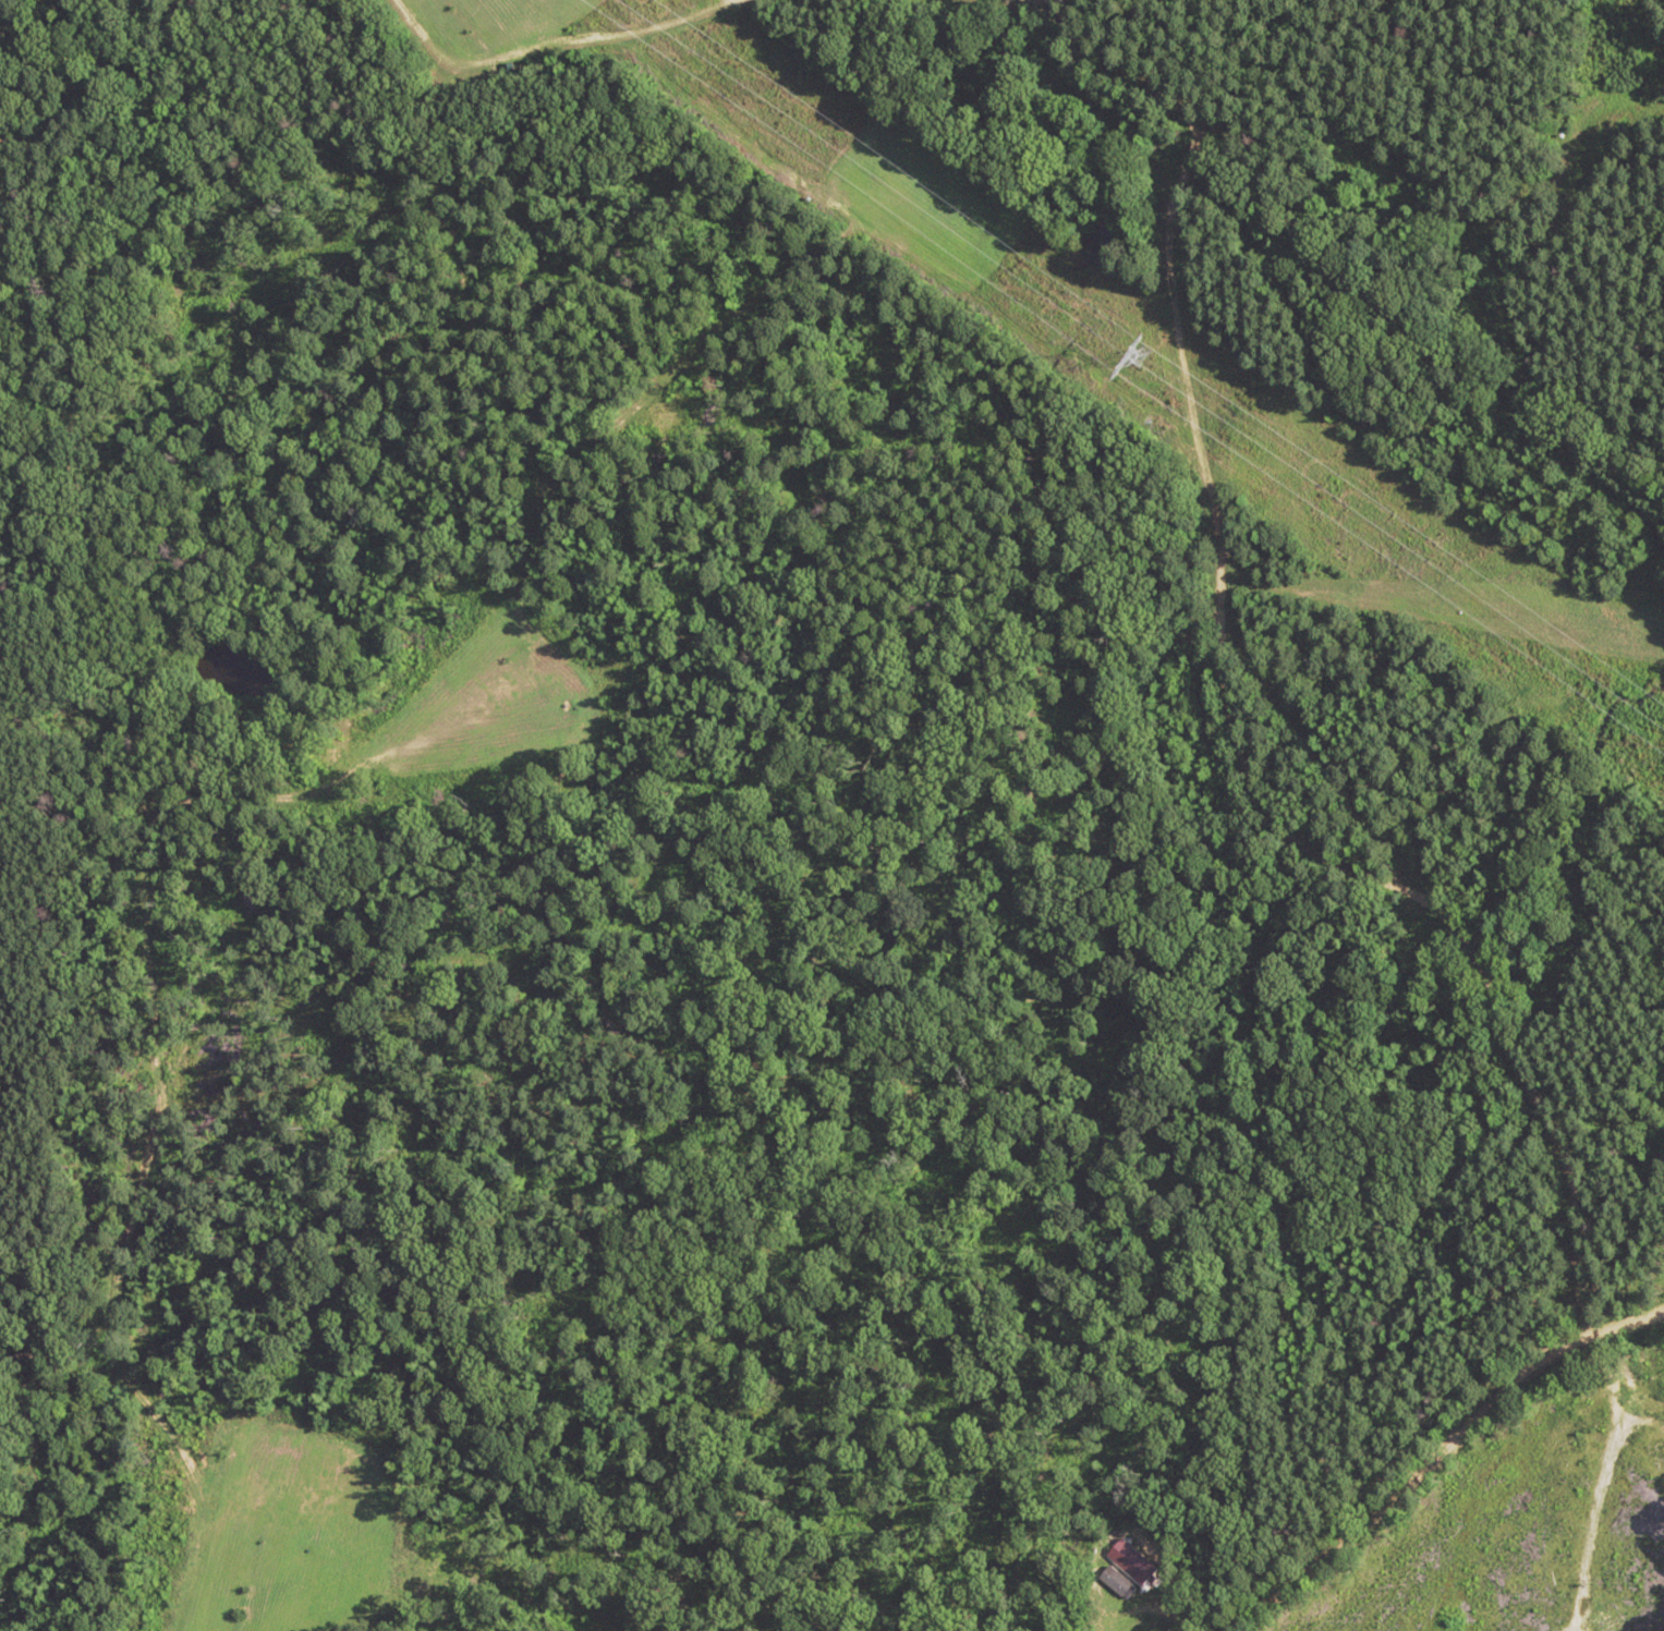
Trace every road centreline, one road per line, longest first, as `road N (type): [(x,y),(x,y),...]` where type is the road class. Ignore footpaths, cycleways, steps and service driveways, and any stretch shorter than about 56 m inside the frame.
road 1 (track): [(1202,1630),(1515,1355),(1663,1310)]

